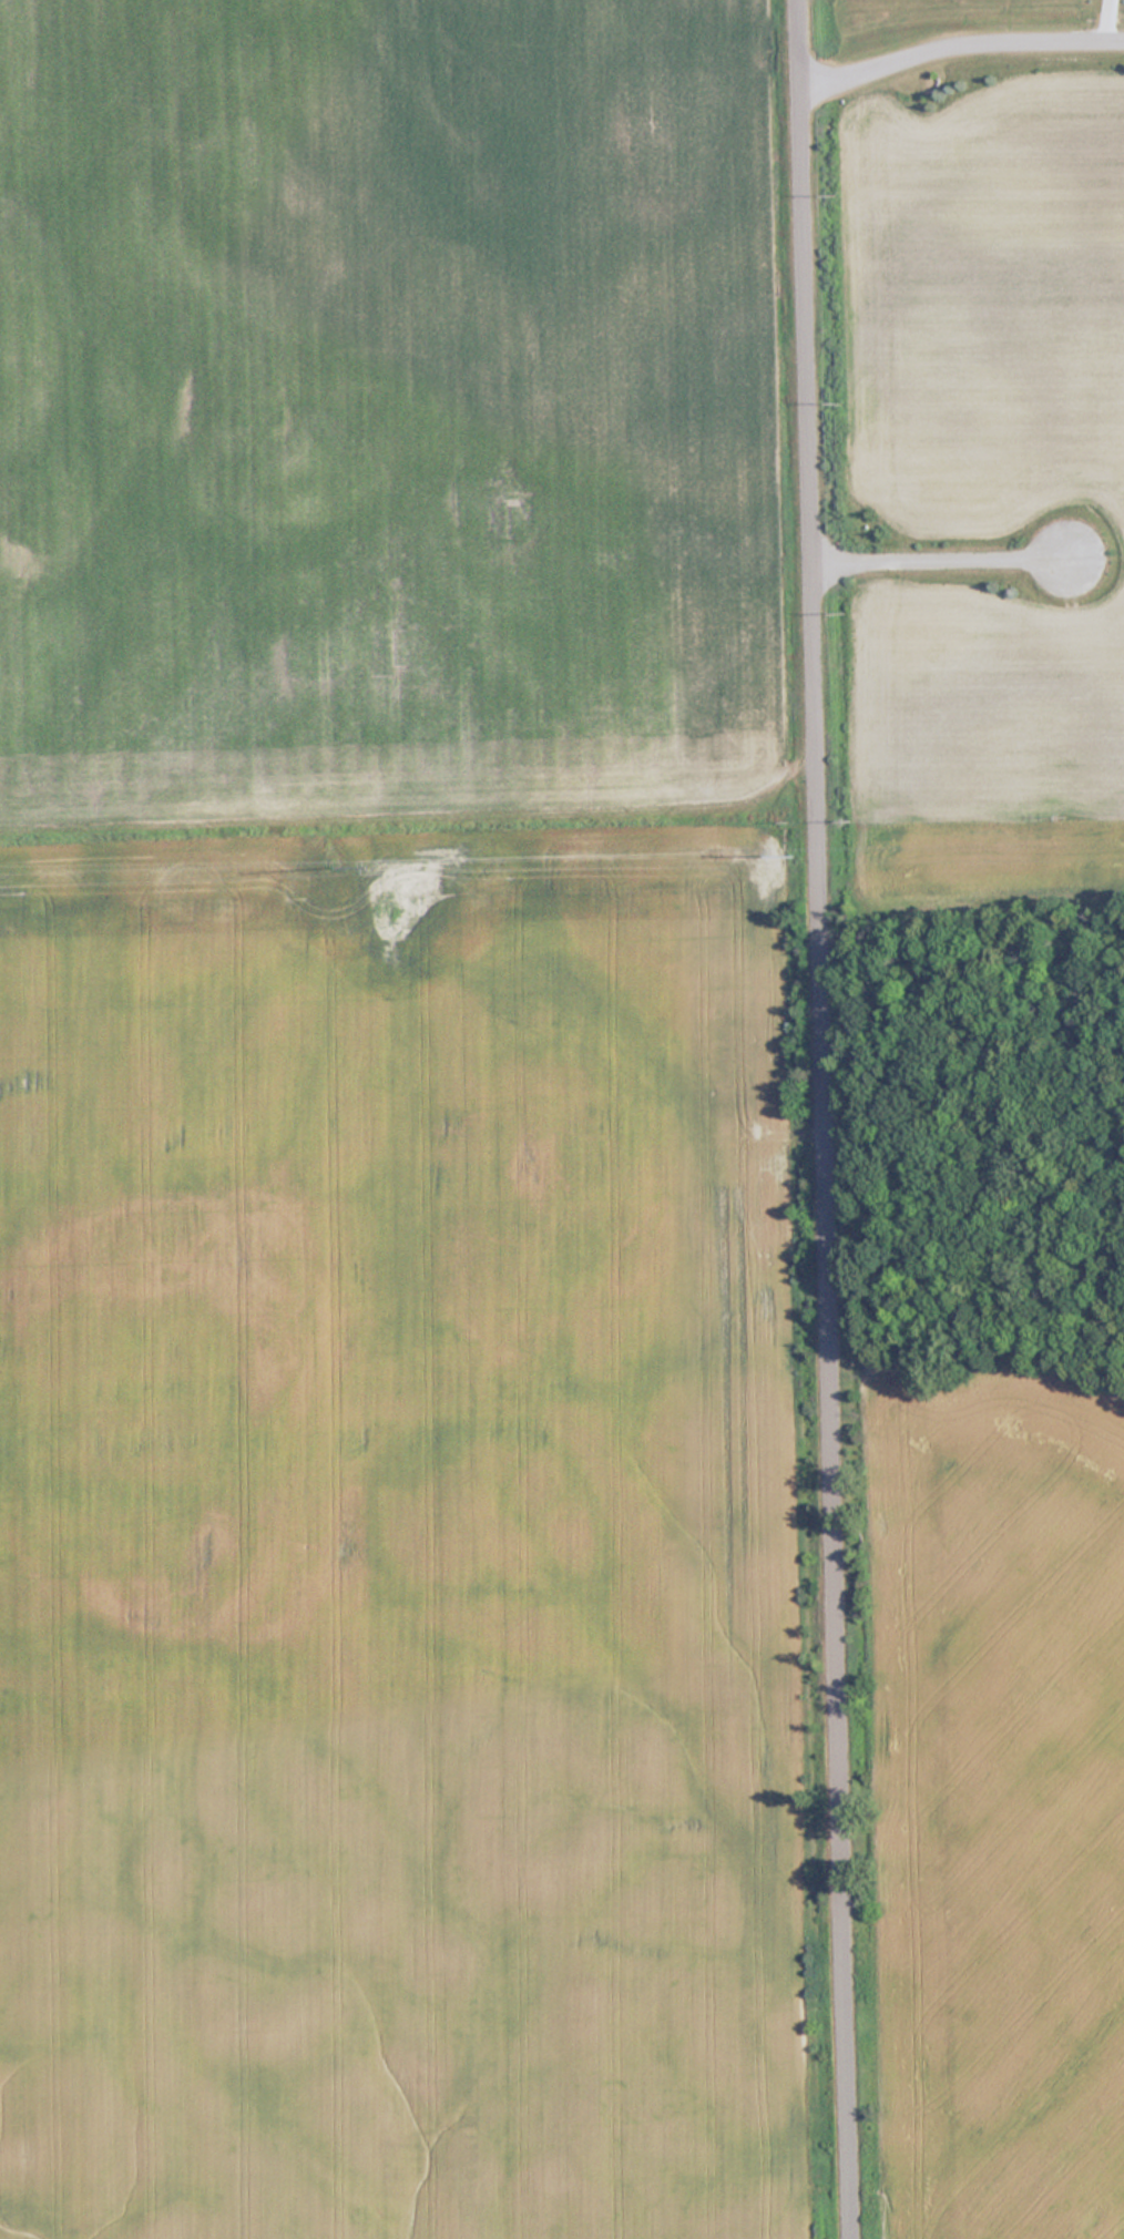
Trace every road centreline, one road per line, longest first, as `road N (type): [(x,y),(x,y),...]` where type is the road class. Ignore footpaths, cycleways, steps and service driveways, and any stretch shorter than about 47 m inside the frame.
road 1 (residential): [(851,2238),(800,0)]
road 2 (residential): [(801,85),(943,42),(1123,37)]

